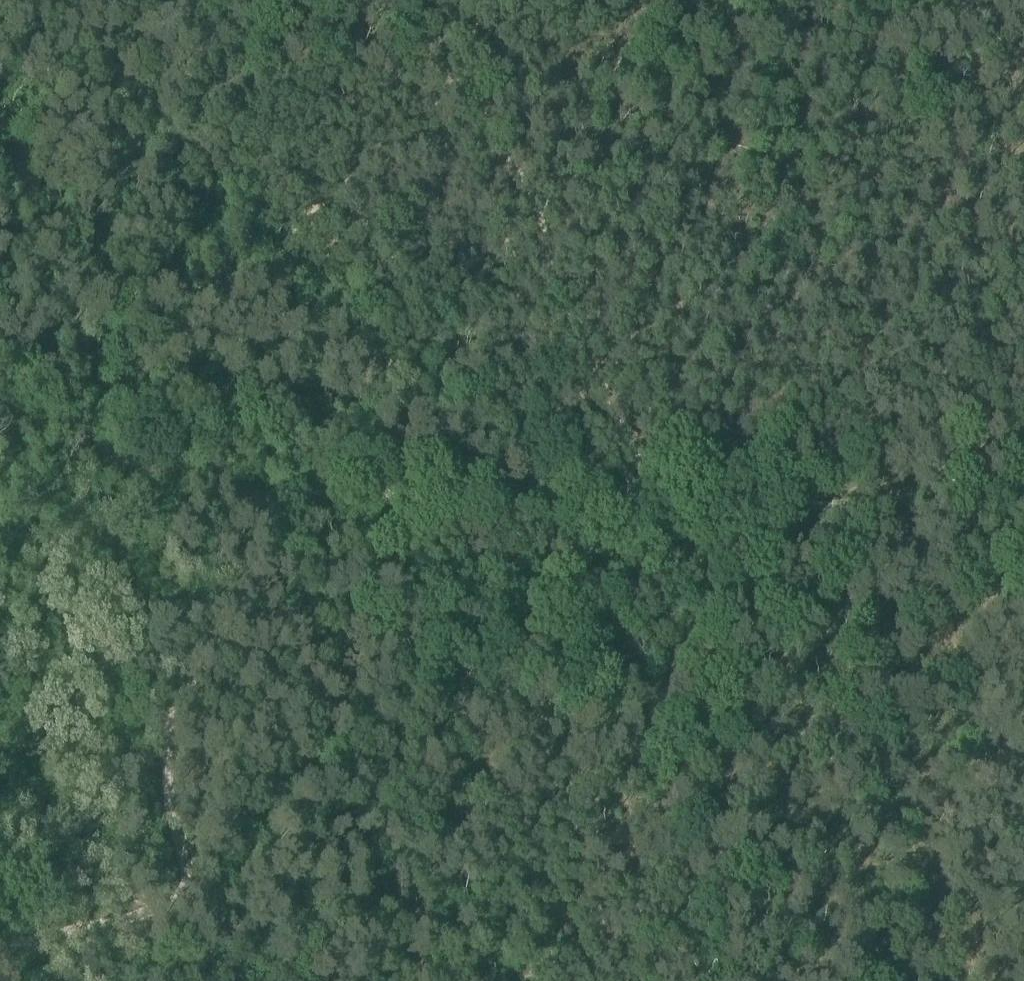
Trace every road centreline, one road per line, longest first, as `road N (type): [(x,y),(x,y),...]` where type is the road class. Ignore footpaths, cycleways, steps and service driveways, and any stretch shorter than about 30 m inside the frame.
road 1 (track): [(197,0),(338,182),(383,264),(421,293),(544,349),(638,498),(643,523)]
road 2 (track): [(255,507),(227,561),(215,644),(178,718),(164,778),(183,897),(174,914),(128,937),(0,957)]
road 3 (track): [(360,0),(393,43),(422,55),(526,213),(551,309),(634,451),(638,498)]
road 4 (track): [(548,980),(282,518),(264,502)]
road 5 (track): [(643,523),(882,506),(1023,458)]
road 6 (track): [(643,523),(544,524),(345,498),(264,502)]
road 7 (track): [(0,412),(255,507)]

